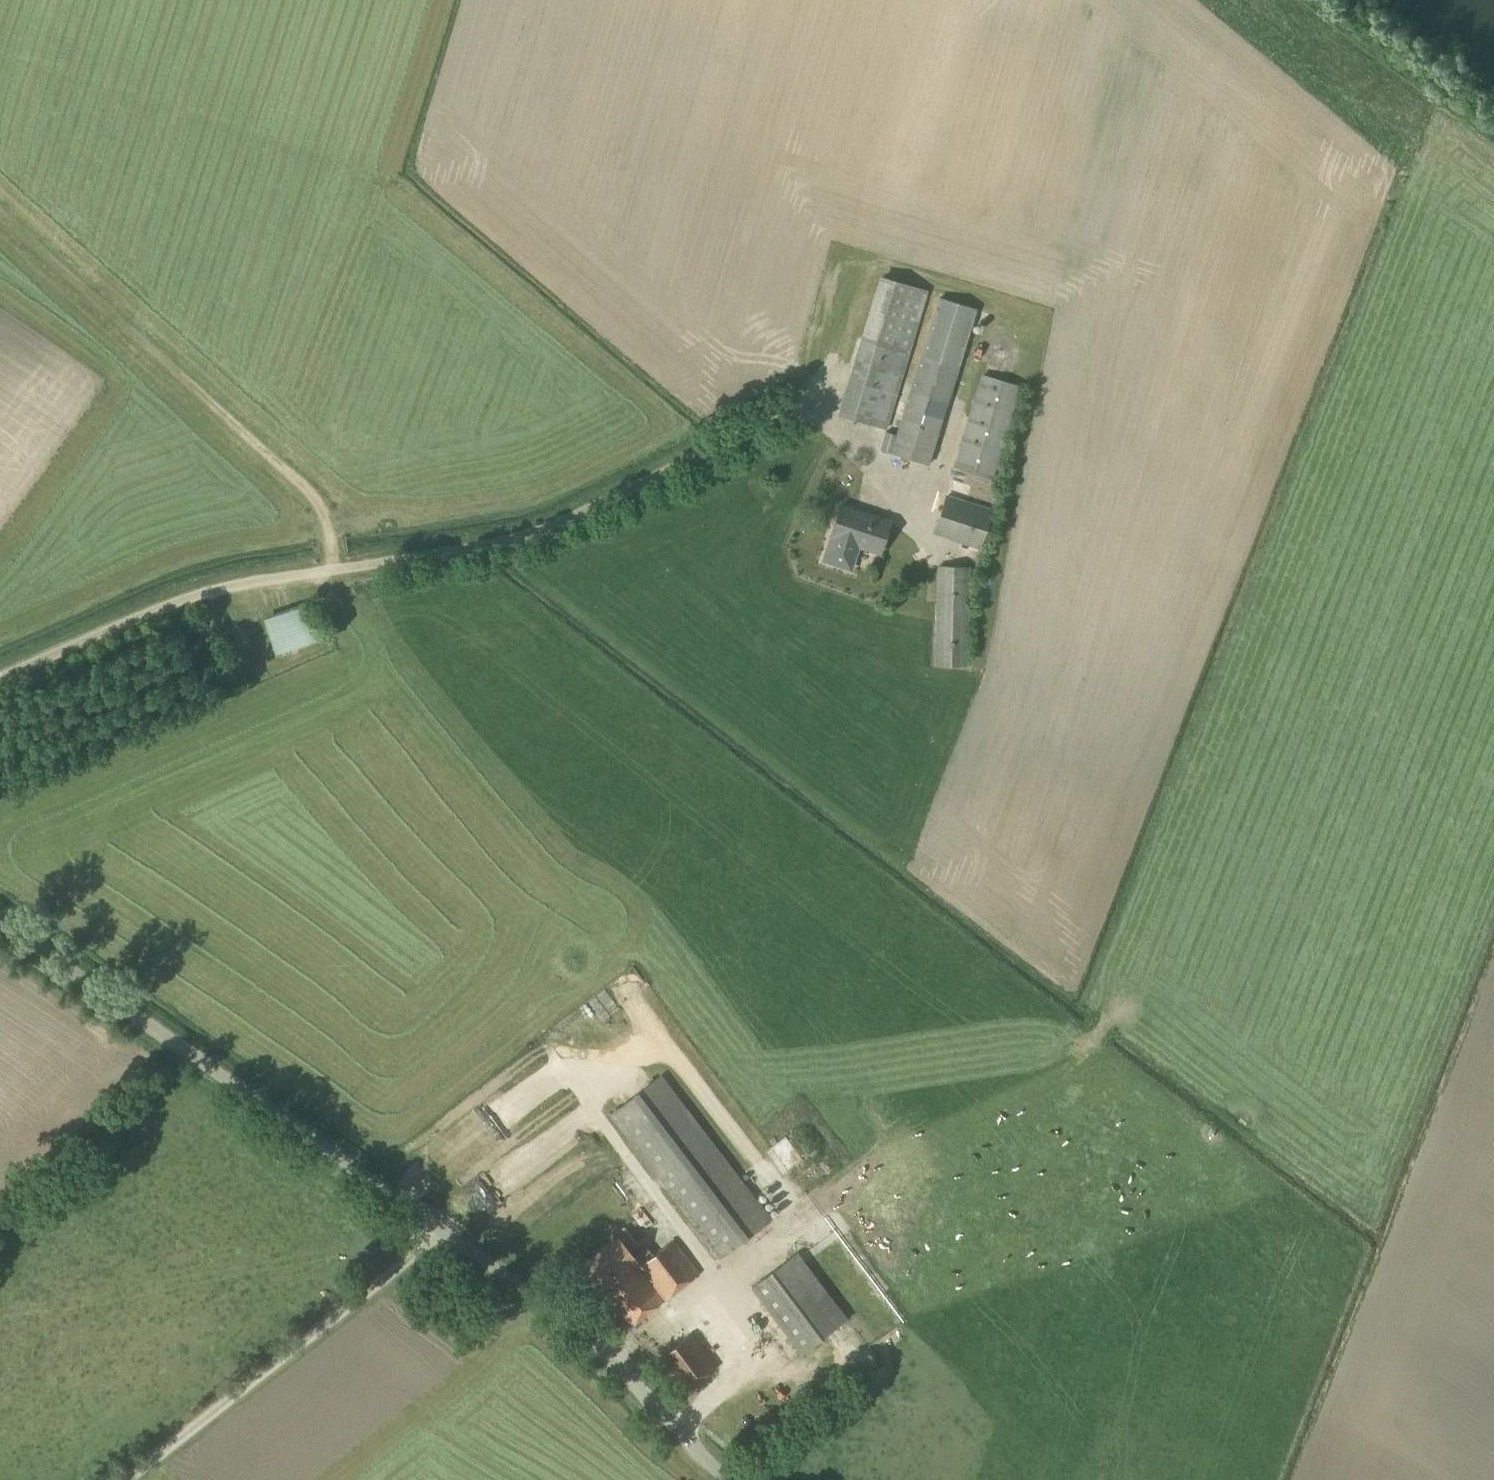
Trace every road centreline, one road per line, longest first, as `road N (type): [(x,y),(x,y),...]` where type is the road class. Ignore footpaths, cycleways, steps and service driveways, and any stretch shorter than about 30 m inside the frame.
road 1 (unclassified): [(729,1479),(533,1298),(0,918)]

